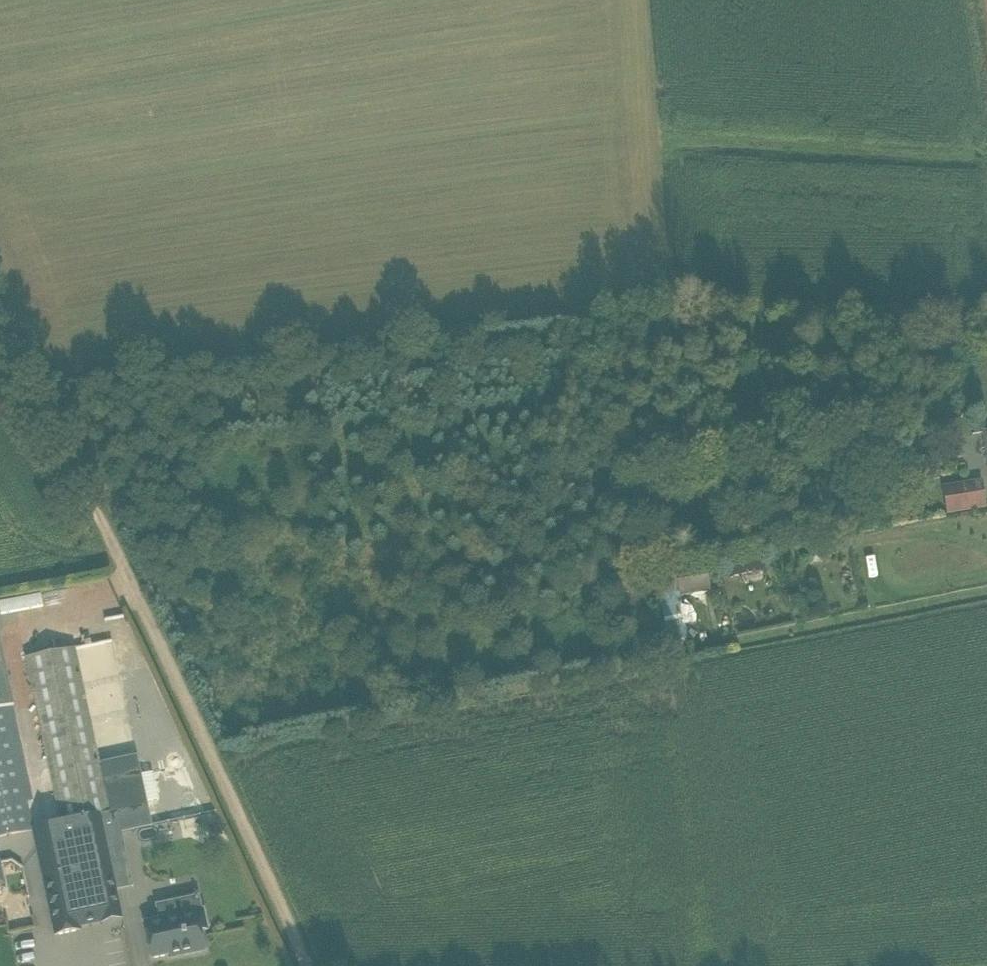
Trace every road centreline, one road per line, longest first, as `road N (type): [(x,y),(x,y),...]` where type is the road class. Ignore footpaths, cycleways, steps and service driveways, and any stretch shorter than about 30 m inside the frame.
road 1 (track): [(0,319),(310,965)]

